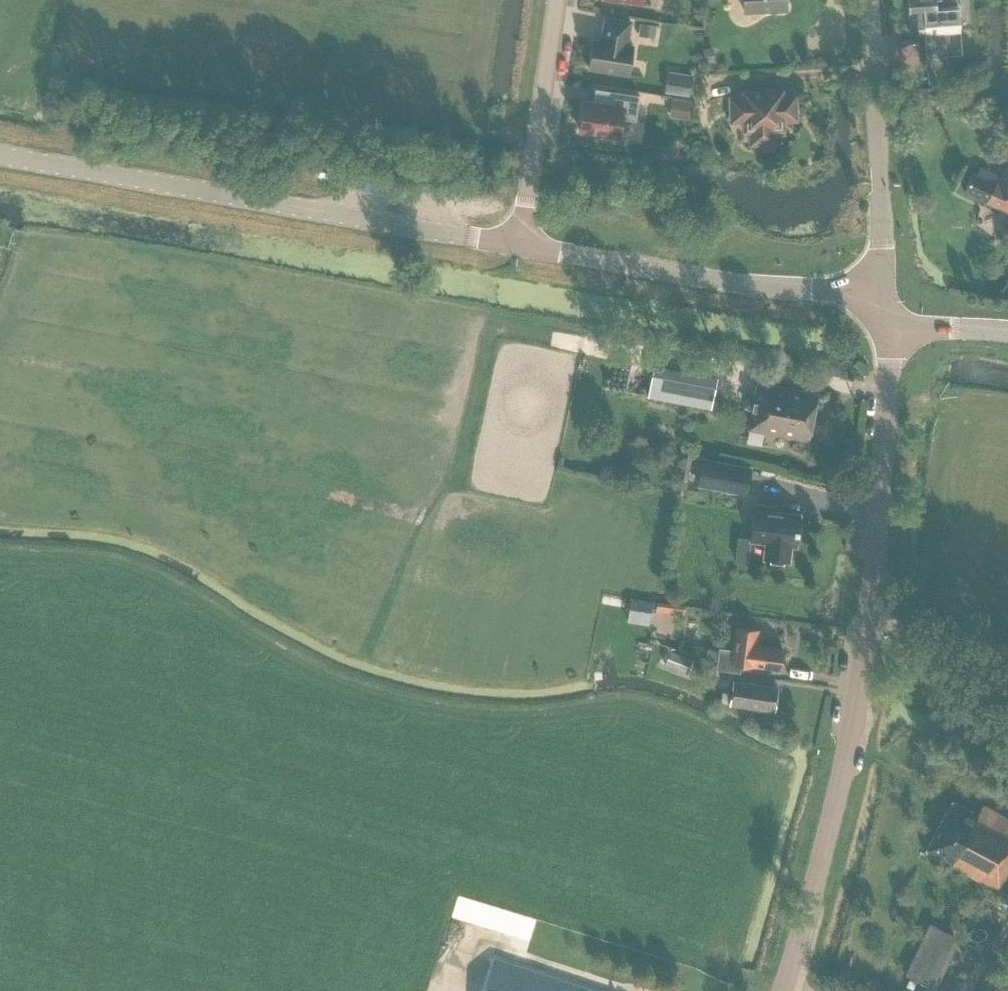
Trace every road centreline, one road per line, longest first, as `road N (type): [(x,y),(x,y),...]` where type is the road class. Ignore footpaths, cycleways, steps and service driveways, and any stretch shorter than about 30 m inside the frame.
road 1 (tertiary): [(777,990),(813,889),(863,672),(888,329)]
road 2 (secondary): [(520,247),(0,156)]
road 3 (secondary): [(885,289),(762,287),(520,247)]
road 4 (tertiary): [(885,289),(869,0)]
road 5 (residential): [(520,247),(558,0)]
road 6 (secondary): [(1007,332),(888,329)]

